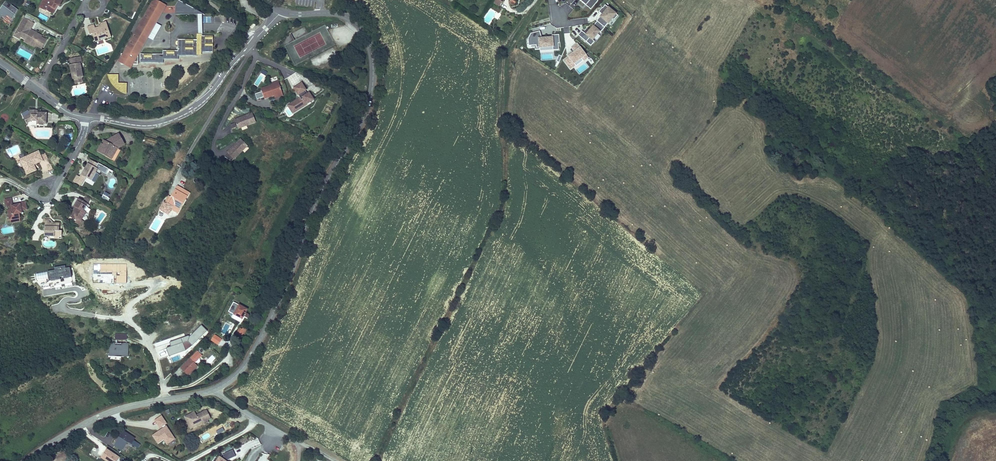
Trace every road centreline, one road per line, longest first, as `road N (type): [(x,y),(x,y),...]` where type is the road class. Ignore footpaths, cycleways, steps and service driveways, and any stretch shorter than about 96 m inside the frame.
road 1 (tertiary): [(281,11),(353,17),(369,46),(371,95),(251,354),(211,391)]
road 2 (tertiary): [(211,391),(102,416),(27,460)]
road 3 (residential): [(248,46),(209,95),(177,117),(142,125),(93,117)]
road 4 (track): [(535,0),(506,46),(500,134)]

